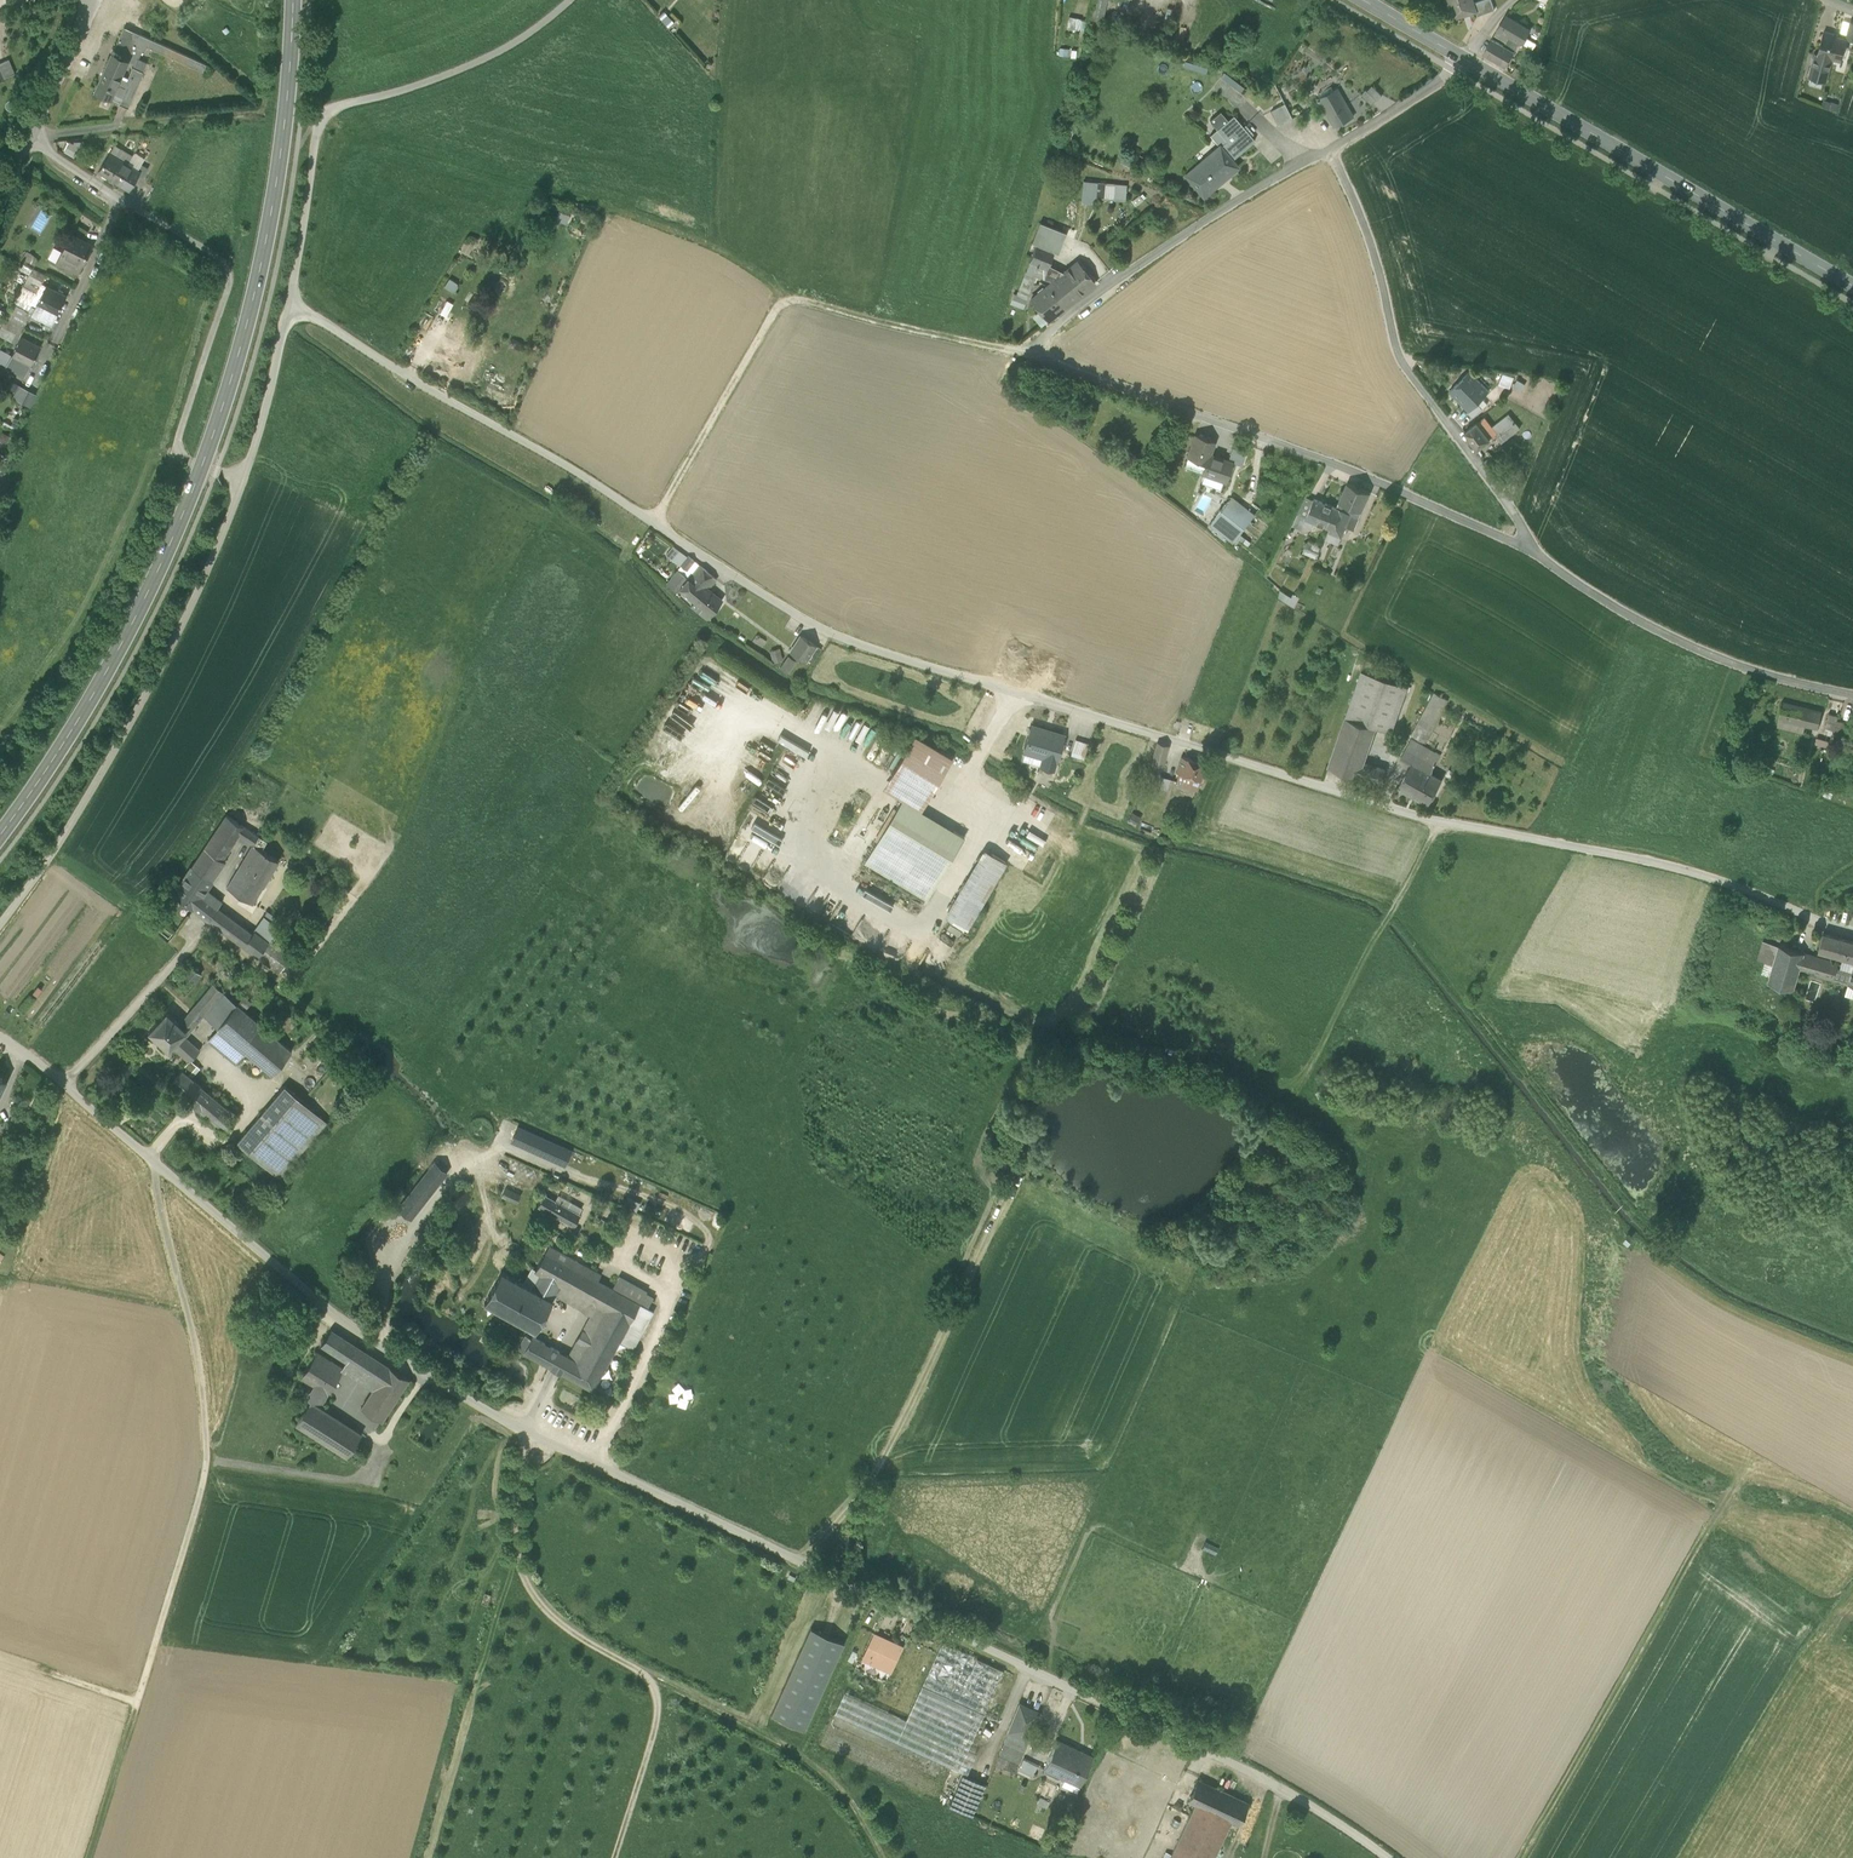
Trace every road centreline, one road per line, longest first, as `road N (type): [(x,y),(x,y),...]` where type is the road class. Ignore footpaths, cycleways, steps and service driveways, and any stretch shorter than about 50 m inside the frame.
road 1 (unclassified): [(288,307),(391,373),(576,472),(831,635),(1434,813),(1646,857),(1852,929)]
road 2 (unclassified): [(0,1037),(21,1047),(380,1345),(527,1434),(1278,1786),(1388,1857)]
road 3 (unclassified): [(1329,150),(1246,193),(1031,351),(1530,546)]
road 4 (primary): [(0,831),(87,704),(149,590),(210,443),(266,239),(293,0)]
road 5 (track): [(164,1163),(213,1464),(141,1702),(57,1673)]
road 6 (track): [(1031,351),(779,299),(650,519)]
road 7 (unclassified): [(242,479),(215,556),(129,729),(0,923)]
road 8 (track): [(614,1857),(657,1723),(655,1692),(647,1673),(577,1632),(517,1568),(508,1535),(527,1434)]
road 9 (unclassified): [(288,307),(322,110),(419,87),(491,57),(573,0)]
road 10 (track): [(1523,1857),(1746,1457)]
road 11 (tertiary): [(1852,289),(1462,57)]
road 12 (unclassified): [(1530,546),(1510,503),(1399,356),(1382,252),(1329,150)]
road 13 (track): [(809,1564),(888,1451),(1013,1187)]
road 14 (unclassified): [(122,201),(230,270),(178,445),(184,460),(242,479)]
road 15 (unclassified): [(1852,696),(1706,654),(1599,598),(1530,546)]
road 16 (track): [(779,299),(718,241),(725,0)]
road 17 (track): [(647,1673),(804,1757),(846,1795),(878,1857)]
road 18 (unclassified): [(242,479),(288,307)]
road 19 (unclassified): [(1462,57),(1329,150)]
road 20 (track): [(141,1702),(93,1857)]
road 21 (residential): [(26,139),(79,35),(87,0)]
road 22 (unclassified): [(122,201),(59,340)]

